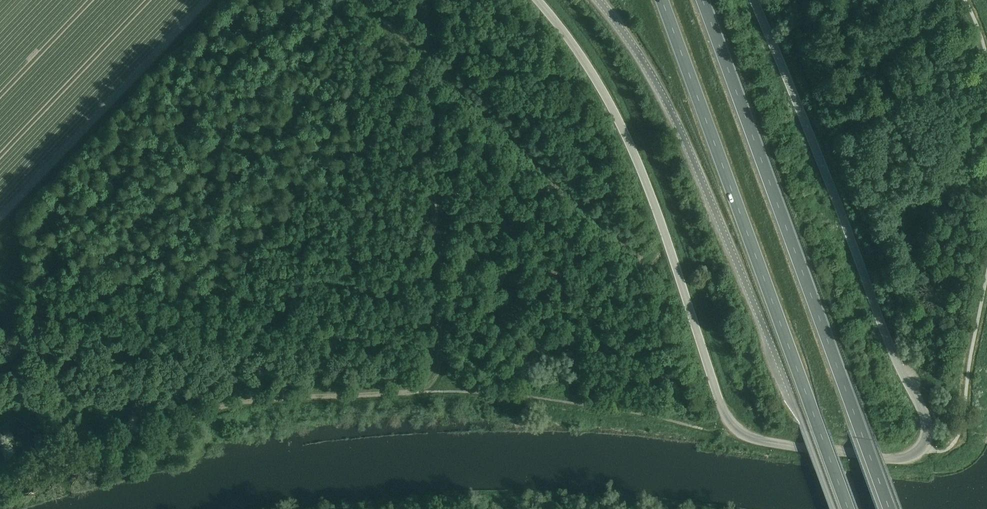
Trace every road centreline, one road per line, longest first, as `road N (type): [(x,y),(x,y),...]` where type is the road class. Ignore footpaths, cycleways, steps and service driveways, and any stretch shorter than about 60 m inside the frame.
road 1 (unclassified): [(754,0),(884,339),(927,421),(924,452),(910,459),(796,448),(737,433),(596,69),(541,0)]
road 2 (unclassified): [(835,508),(707,181),(655,75),(599,0)]
road 3 (trunk): [(890,508),(702,0)]
road 4 (trunk): [(663,0),(848,508)]
road 5 (track): [(0,486),(235,401),(417,394)]
road 6 (track): [(401,395),(437,343),(421,0)]

